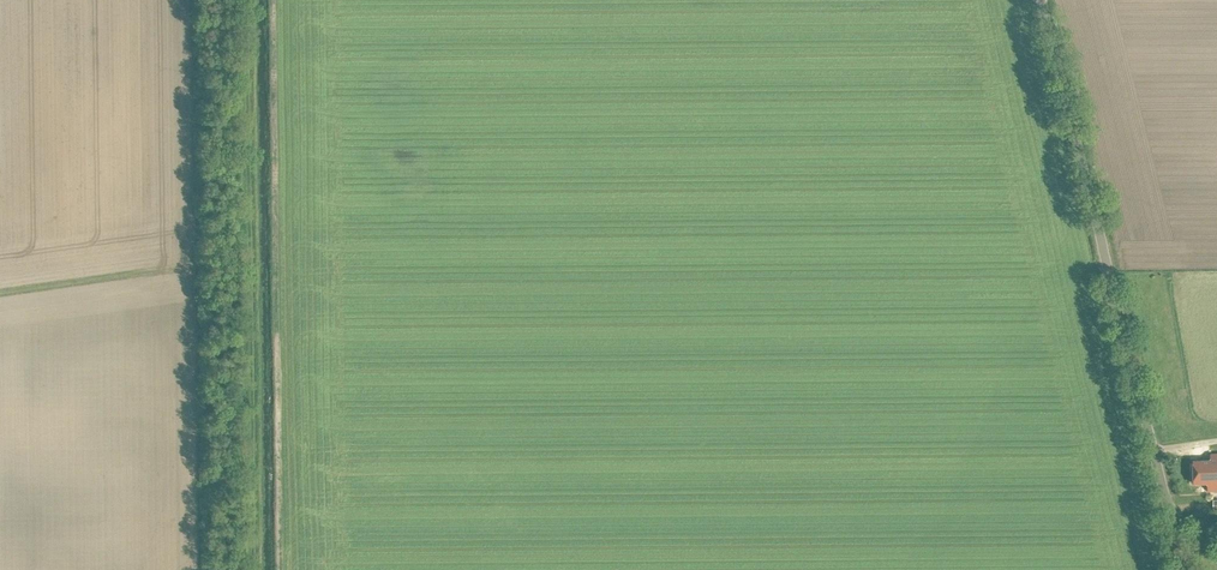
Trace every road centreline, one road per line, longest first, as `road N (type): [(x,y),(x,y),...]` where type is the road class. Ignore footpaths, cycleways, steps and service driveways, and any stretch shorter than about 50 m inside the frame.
road 1 (unclassified): [(1180,569),(1039,0)]

